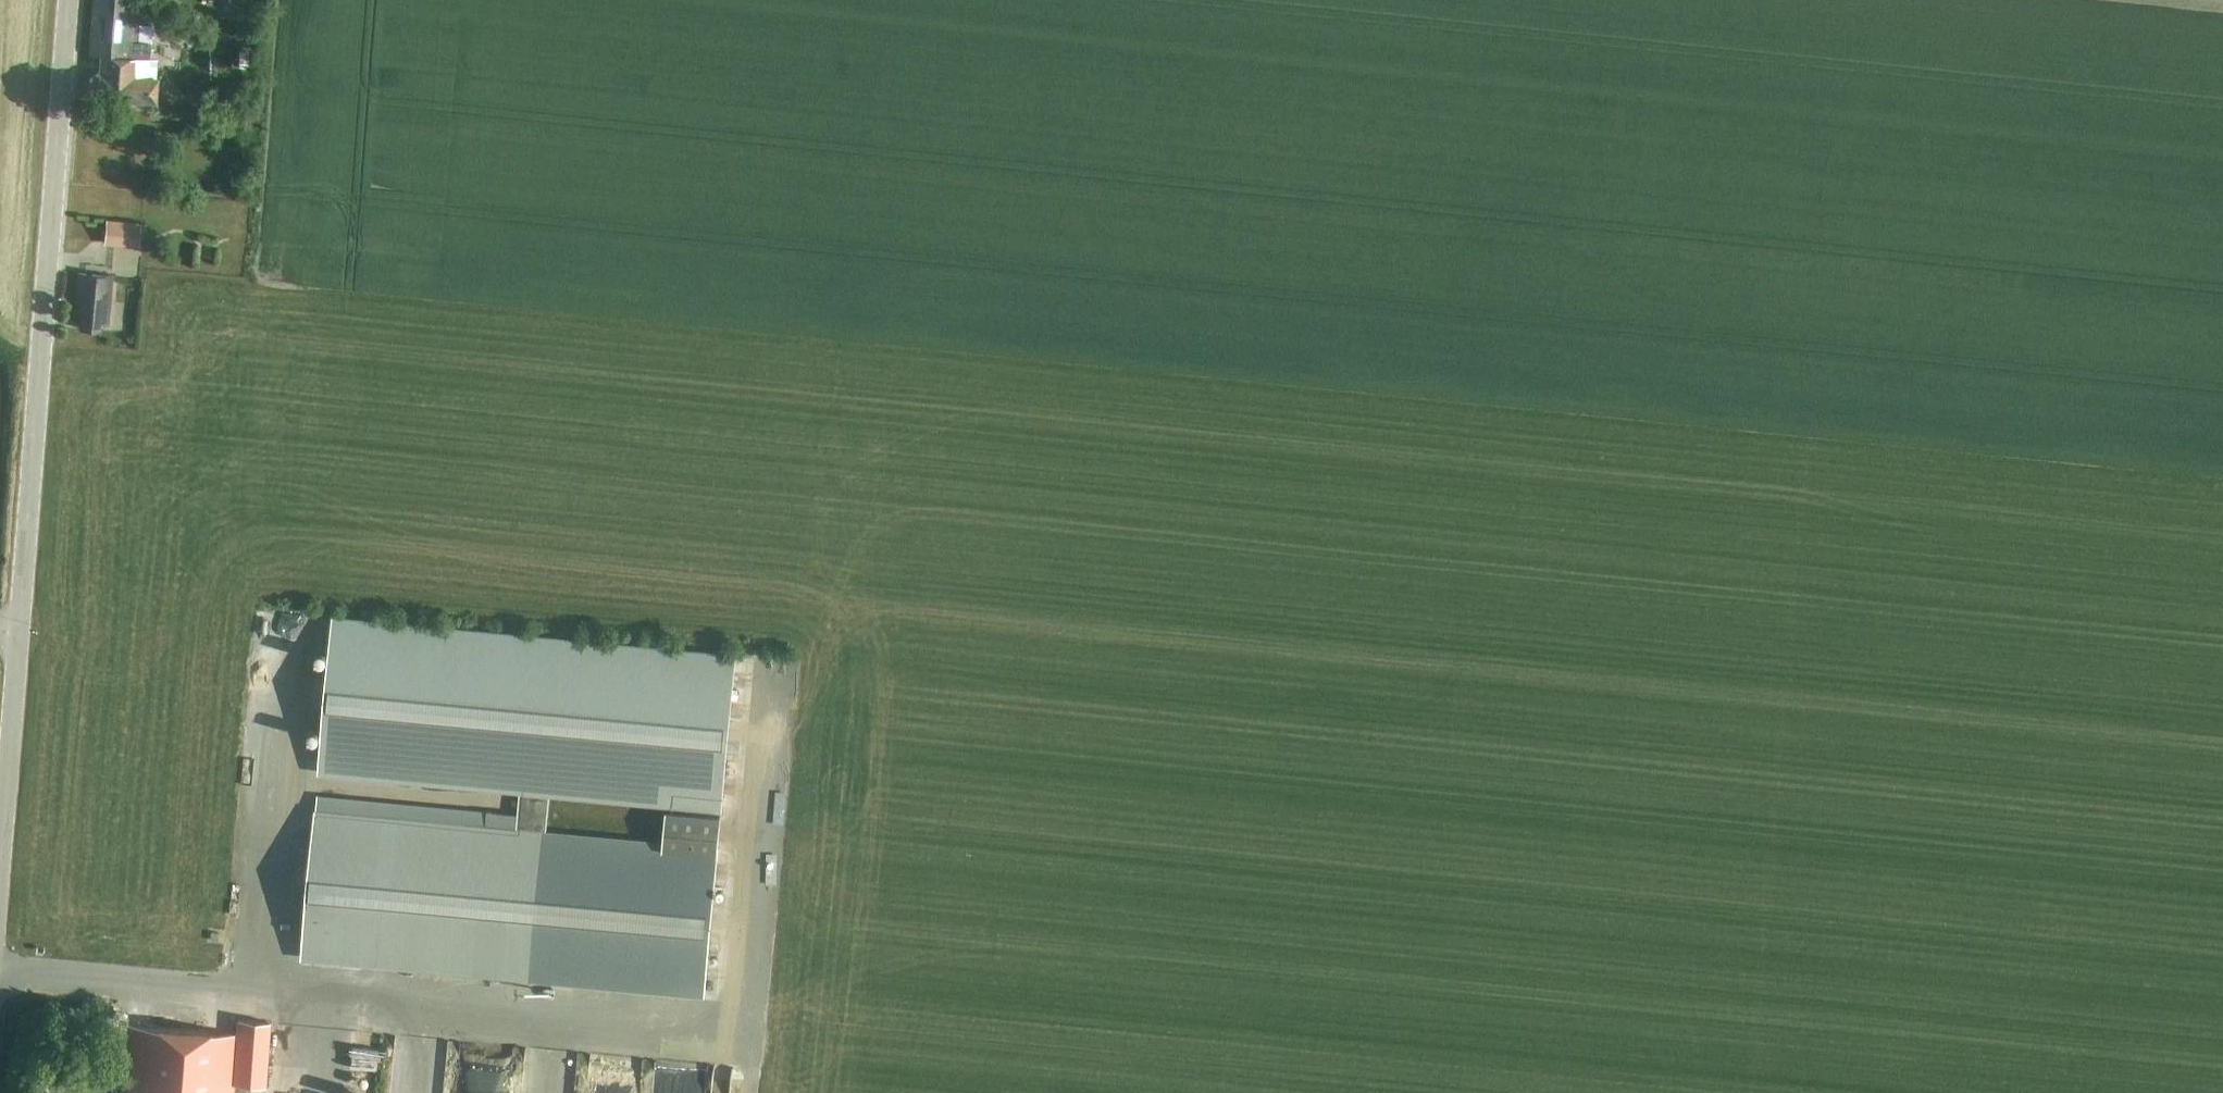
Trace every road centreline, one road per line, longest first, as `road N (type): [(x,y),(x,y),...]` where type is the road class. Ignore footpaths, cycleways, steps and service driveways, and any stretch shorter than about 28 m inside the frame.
road 1 (unclassified): [(0,887),(71,0)]

